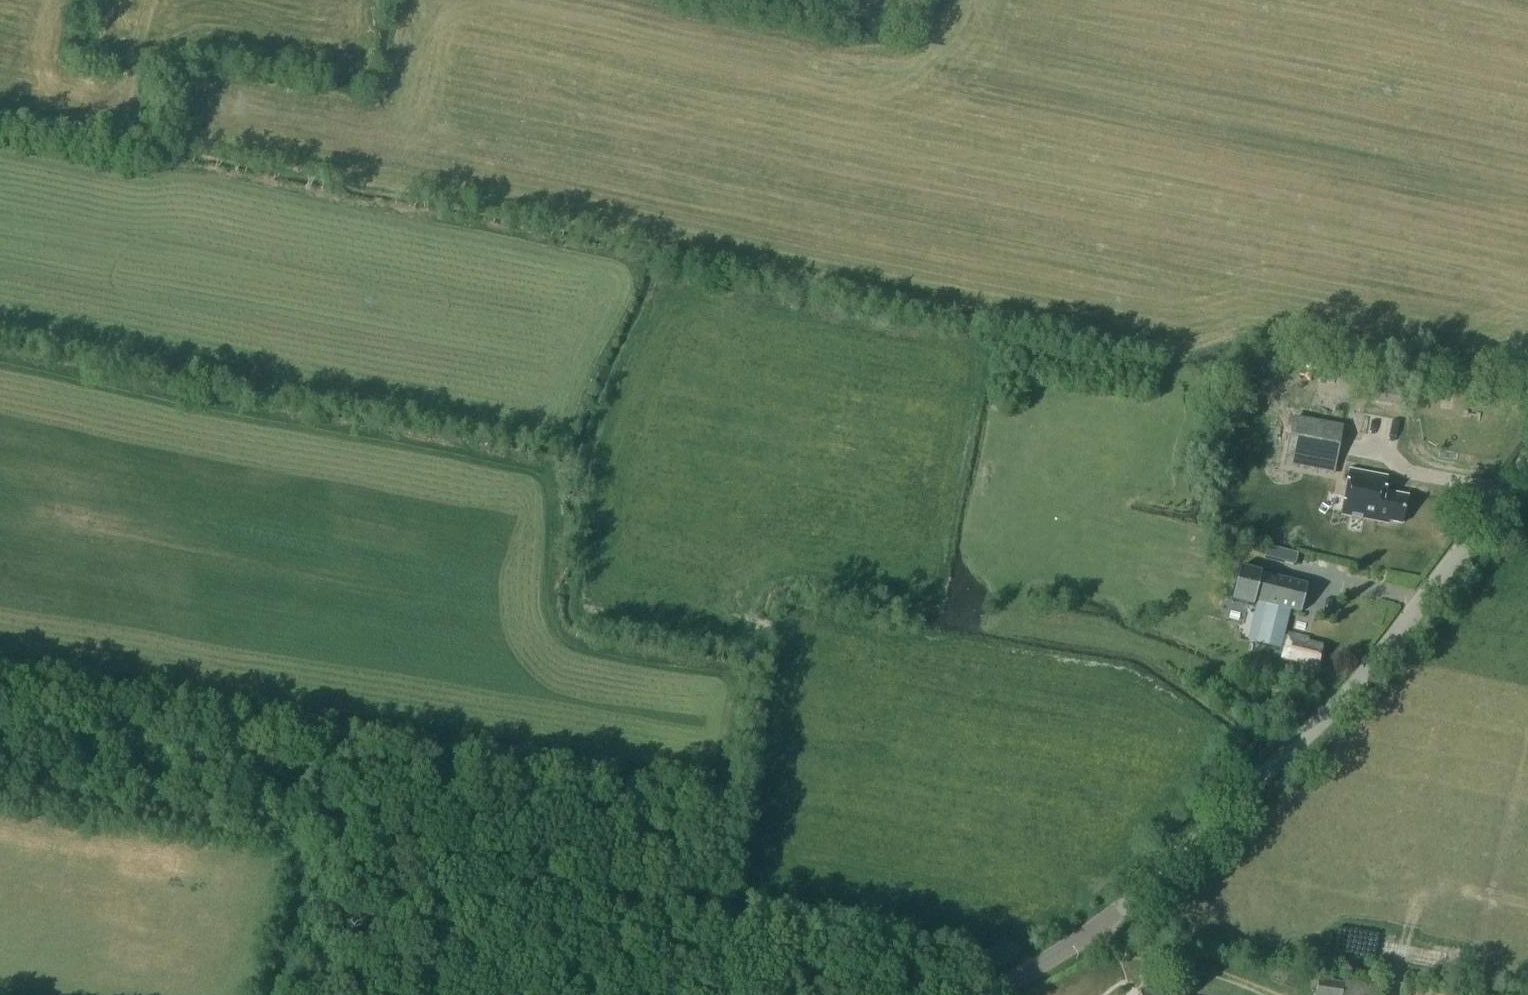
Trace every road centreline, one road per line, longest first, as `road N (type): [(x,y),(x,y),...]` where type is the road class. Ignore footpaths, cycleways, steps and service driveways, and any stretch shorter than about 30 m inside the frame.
road 1 (tertiary): [(984,994),(1140,894),(1349,693),(1527,465)]

